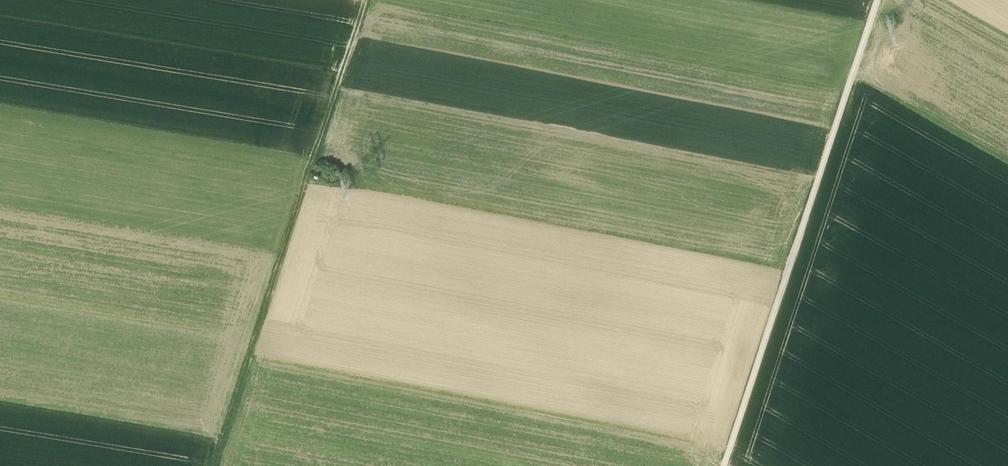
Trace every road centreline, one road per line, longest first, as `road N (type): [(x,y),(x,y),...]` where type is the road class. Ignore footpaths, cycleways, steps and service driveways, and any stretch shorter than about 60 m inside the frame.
road 1 (track): [(724,465),(878,0)]
road 2 (track): [(214,465),(365,0)]

